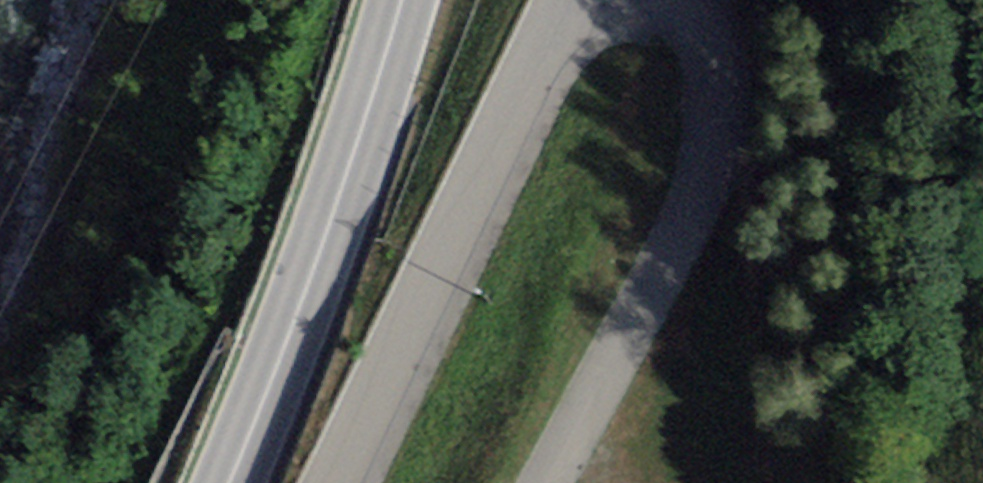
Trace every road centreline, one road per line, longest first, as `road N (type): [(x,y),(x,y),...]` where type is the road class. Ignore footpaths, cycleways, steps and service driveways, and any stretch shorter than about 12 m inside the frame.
road 1 (residential): [(548,482),(706,171),(716,120),(711,46),(696,25),(646,0)]
road 2 (residential): [(333,482),(565,0)]
road 3 (secondary): [(401,0),(297,319),(232,482)]

